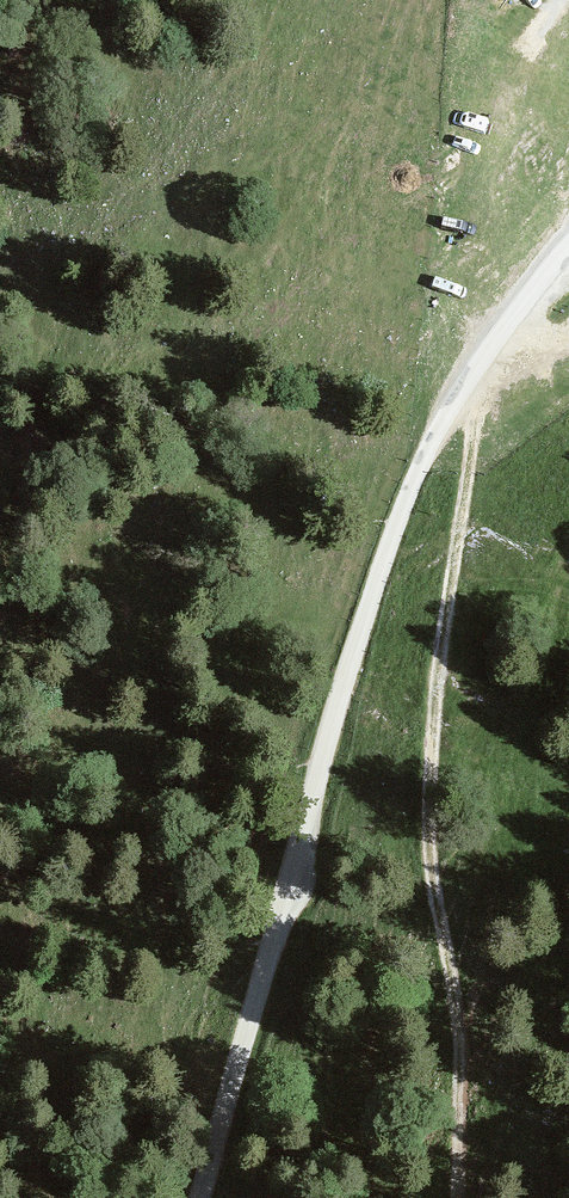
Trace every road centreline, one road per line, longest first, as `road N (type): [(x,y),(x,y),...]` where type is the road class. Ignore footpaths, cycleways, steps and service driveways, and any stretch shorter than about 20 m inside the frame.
road 1 (unclassified): [(568,245),(449,409),(397,522),(199,1197)]
road 2 (track): [(460,1197),(458,1002),(436,906),(427,747),(479,362)]

